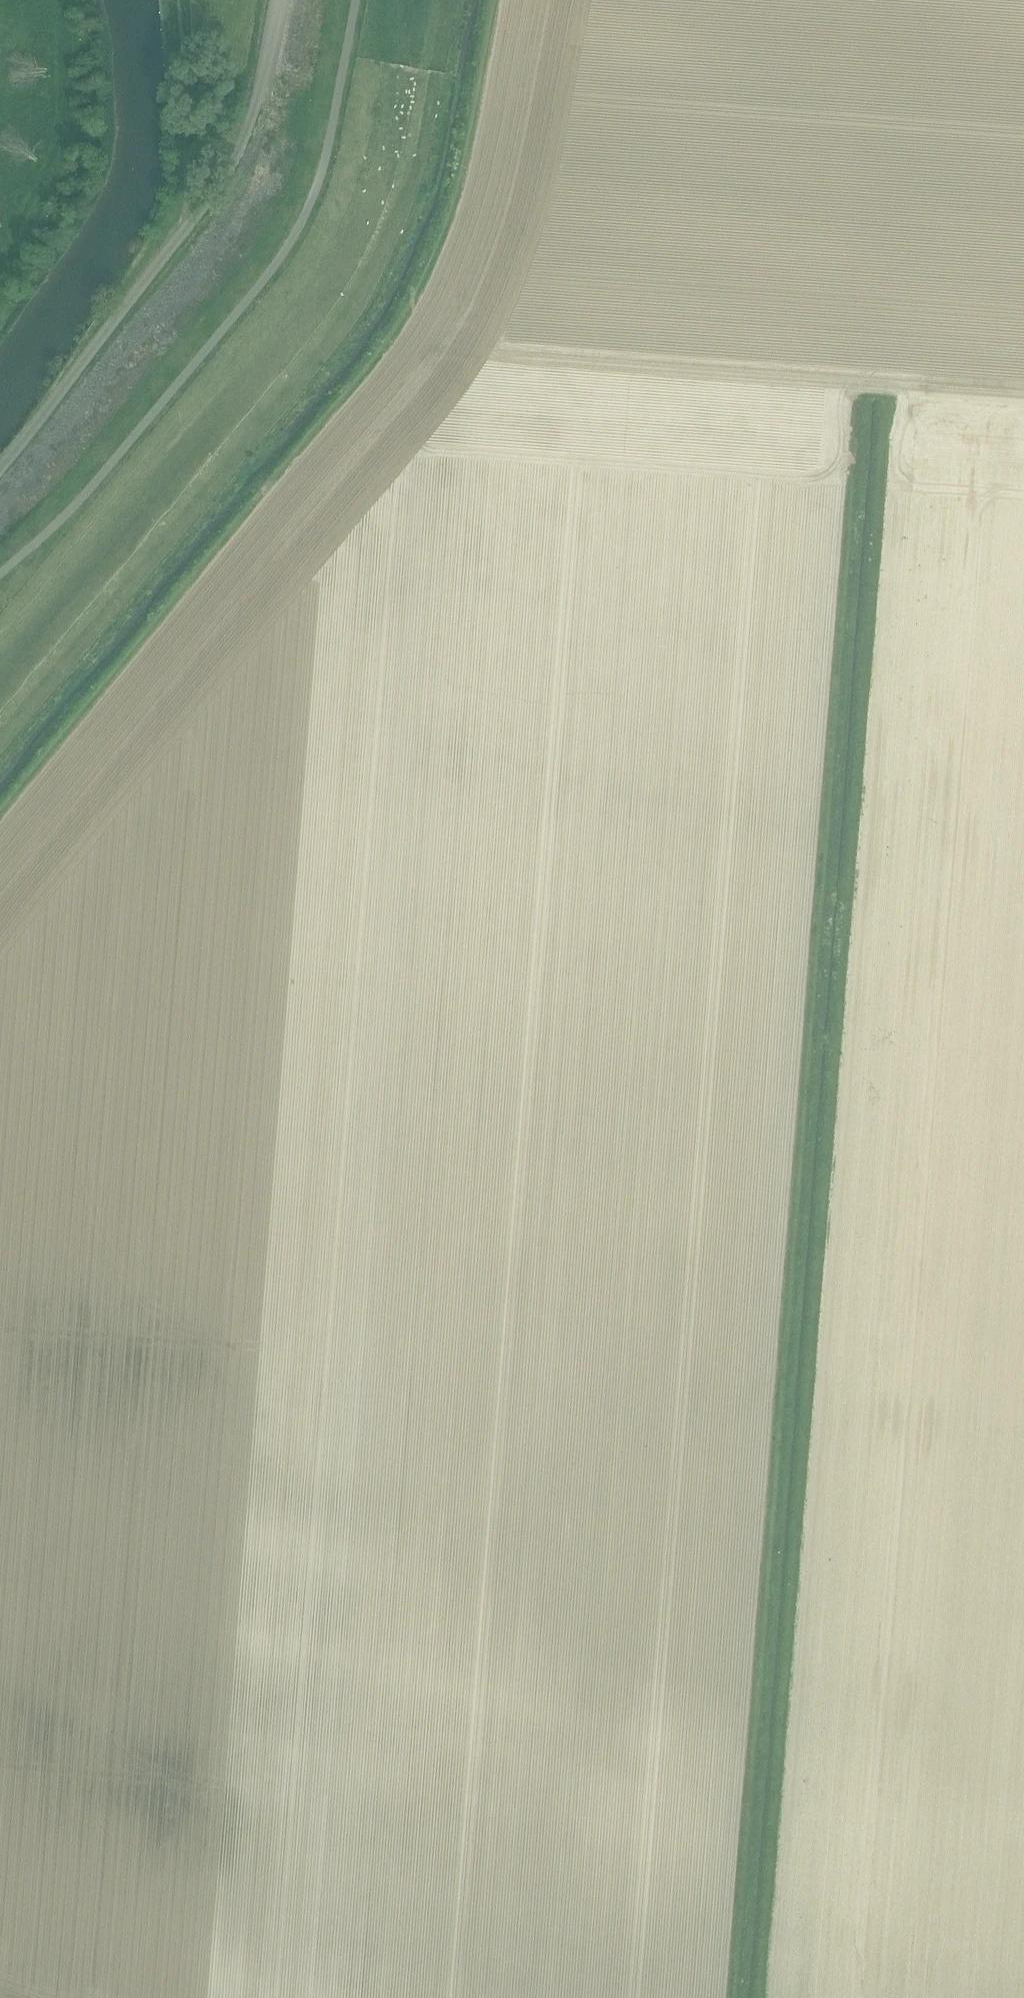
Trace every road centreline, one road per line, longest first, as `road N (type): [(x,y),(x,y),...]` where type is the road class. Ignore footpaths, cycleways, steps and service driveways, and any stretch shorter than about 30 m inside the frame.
road 1 (unclassified): [(0,468),(230,168),(260,97),(278,0)]

